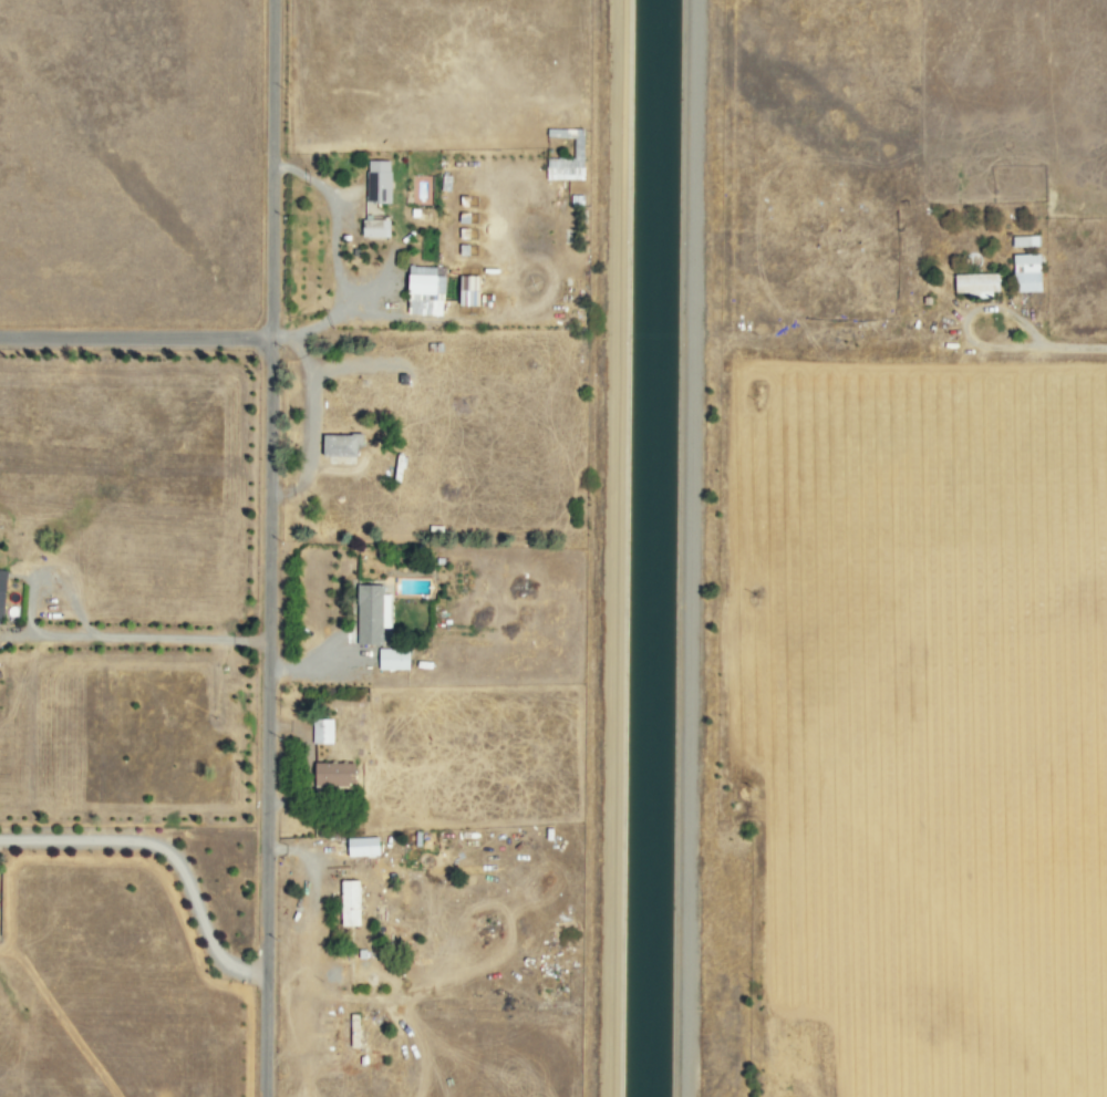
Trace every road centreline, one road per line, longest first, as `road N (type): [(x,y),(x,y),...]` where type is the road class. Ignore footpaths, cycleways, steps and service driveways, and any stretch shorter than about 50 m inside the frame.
road 1 (track): [(603,1096),(615,0)]
road 2 (track): [(694,0),(684,1096)]
road 3 (residential): [(263,1096),(269,337)]
road 4 (residential): [(1106,356),(732,358)]
road 5 (residential): [(269,337),(272,0)]
road 6 (residential): [(269,337),(0,334)]

